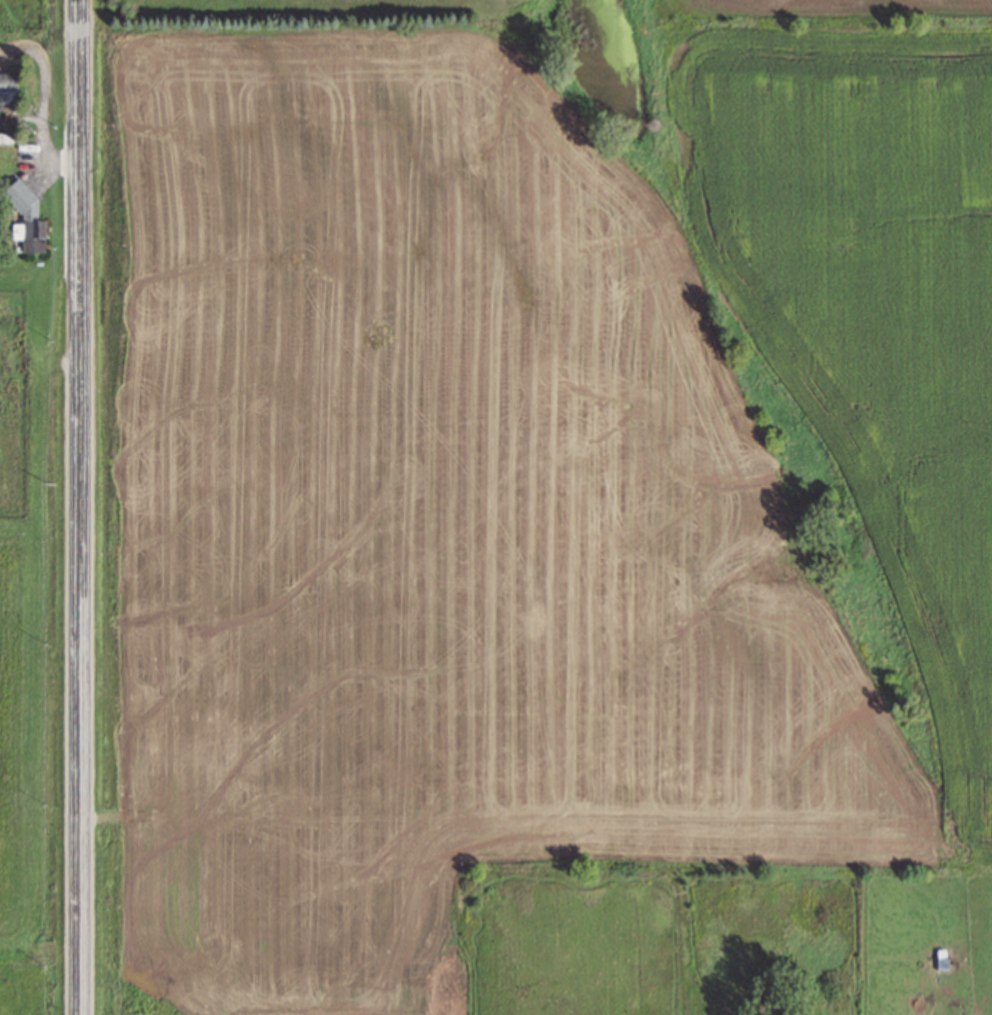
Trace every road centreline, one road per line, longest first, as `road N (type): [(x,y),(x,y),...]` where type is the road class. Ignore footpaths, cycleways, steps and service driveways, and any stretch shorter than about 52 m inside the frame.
road 1 (secondary): [(79,1014),(78,0)]

